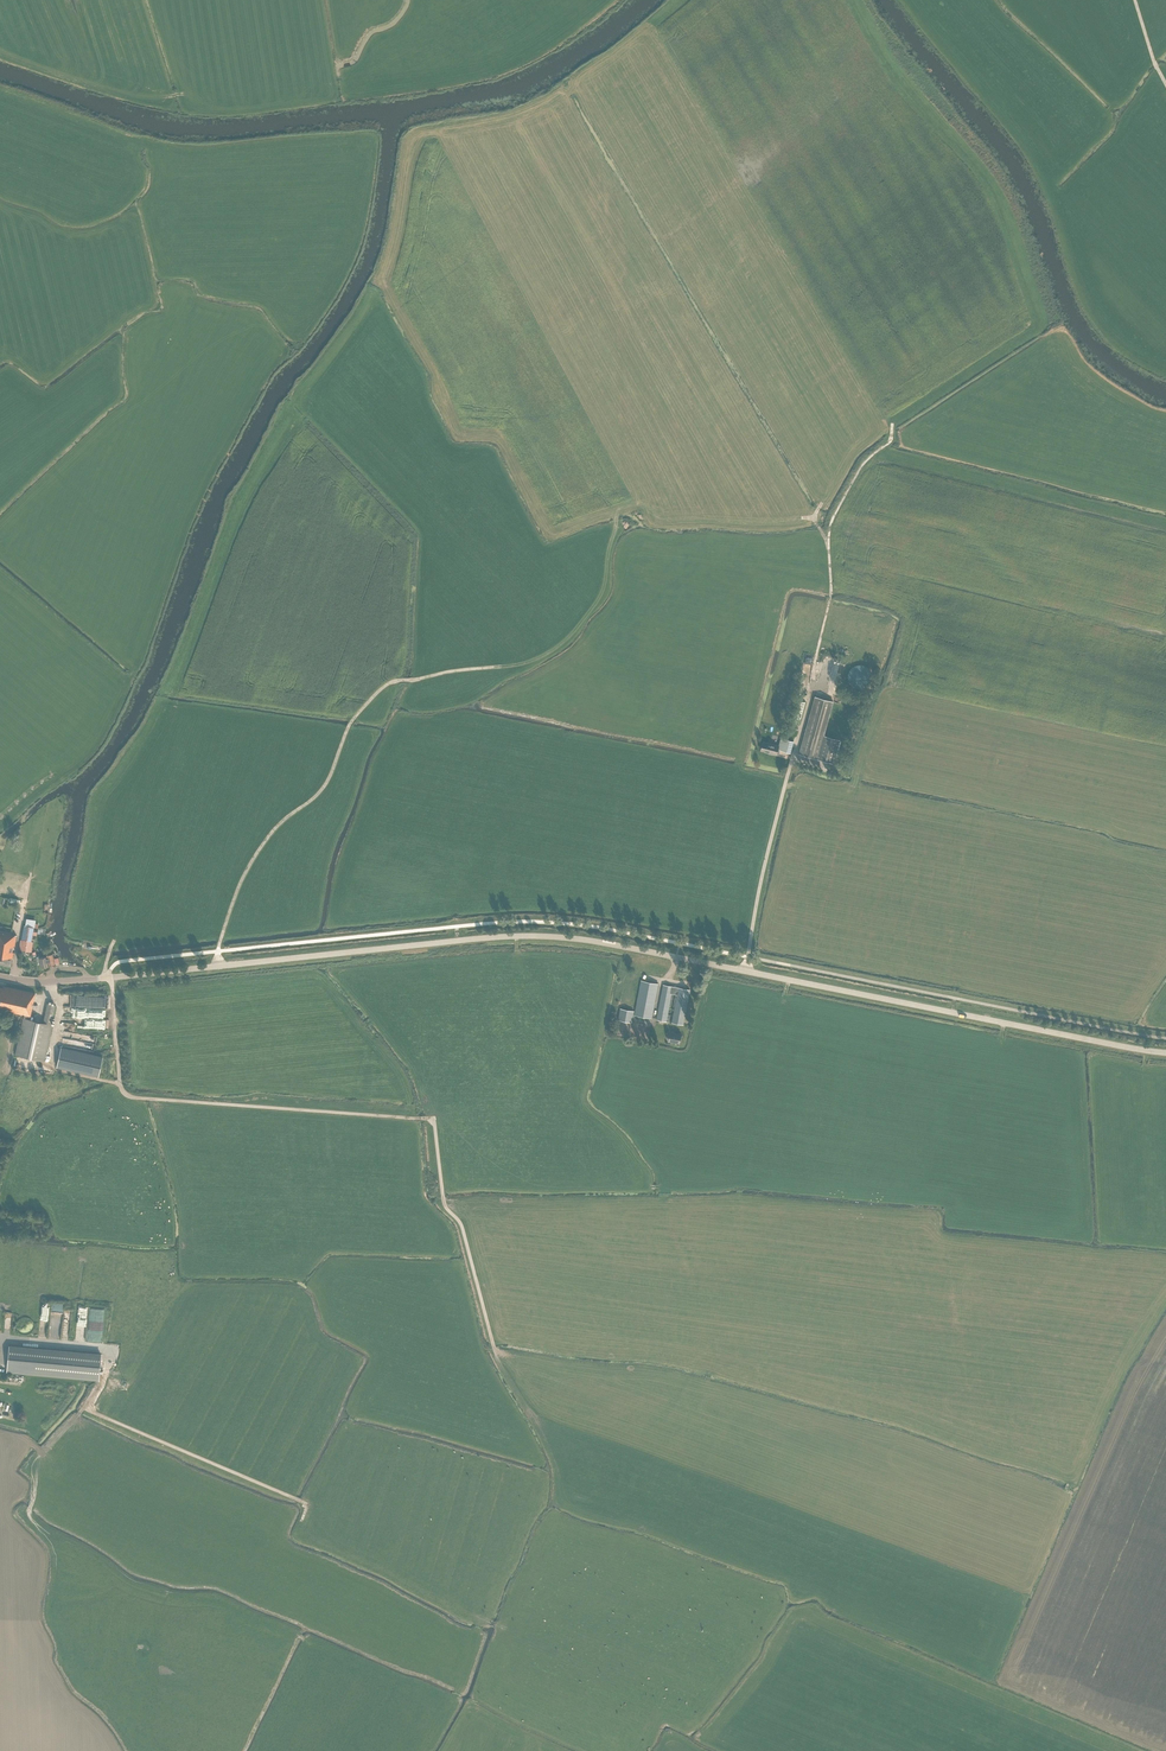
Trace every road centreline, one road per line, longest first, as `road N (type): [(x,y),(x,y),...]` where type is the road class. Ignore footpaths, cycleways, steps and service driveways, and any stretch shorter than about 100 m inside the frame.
road 1 (tertiary): [(0,977),(105,979),(558,937),(1165,1053)]
road 2 (track): [(18,1061),(120,1085),(133,1097),(434,1119),(444,1204),(462,1227),(496,1353),(557,1465),(558,1499)]
road 3 (track): [(220,966),(222,934),(253,859),(328,781),(364,706),(394,680),(515,663),(564,637),(602,586),(615,514)]
road 4 (track): [(0,1336),(109,1349),(84,1408),(307,1505),(302,1520)]
road 5 (track): [(892,425),(890,443),(859,470),(831,525),(831,597),(794,754)]

